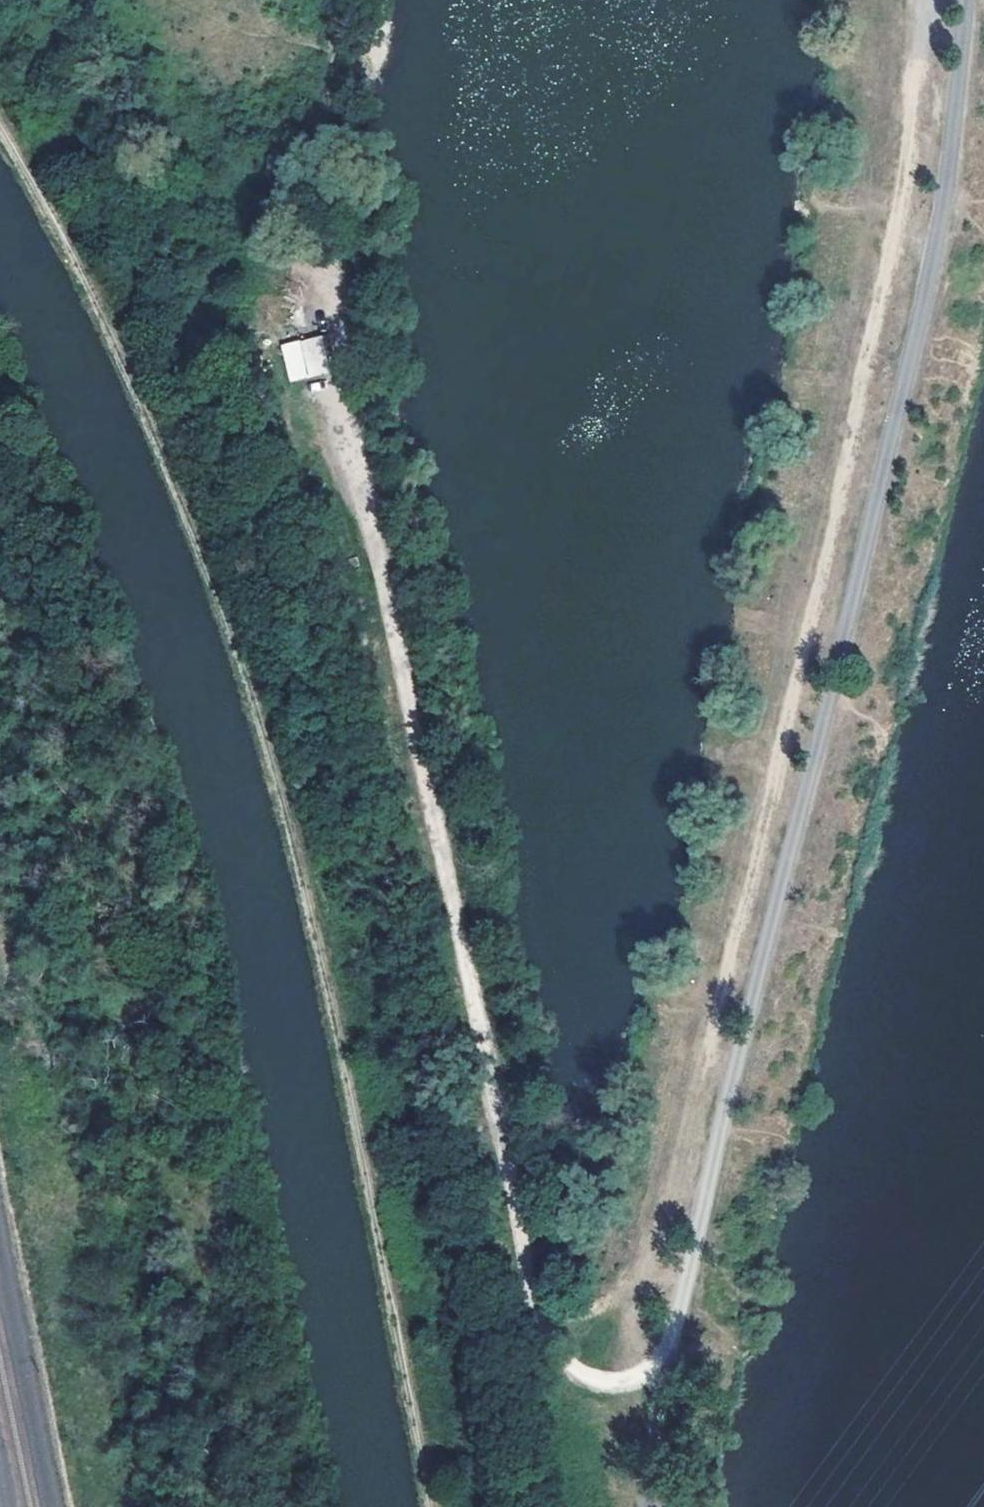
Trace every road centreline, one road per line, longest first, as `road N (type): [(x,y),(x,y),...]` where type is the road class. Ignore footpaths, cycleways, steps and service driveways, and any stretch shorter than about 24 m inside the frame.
road 1 (track): [(0,125),(89,283),(227,617),(302,875),(433,1506)]
road 2 (track): [(679,1343),(640,1377),(603,1384),(553,1353),(529,1294),(517,1193),(381,561),(342,436)]

